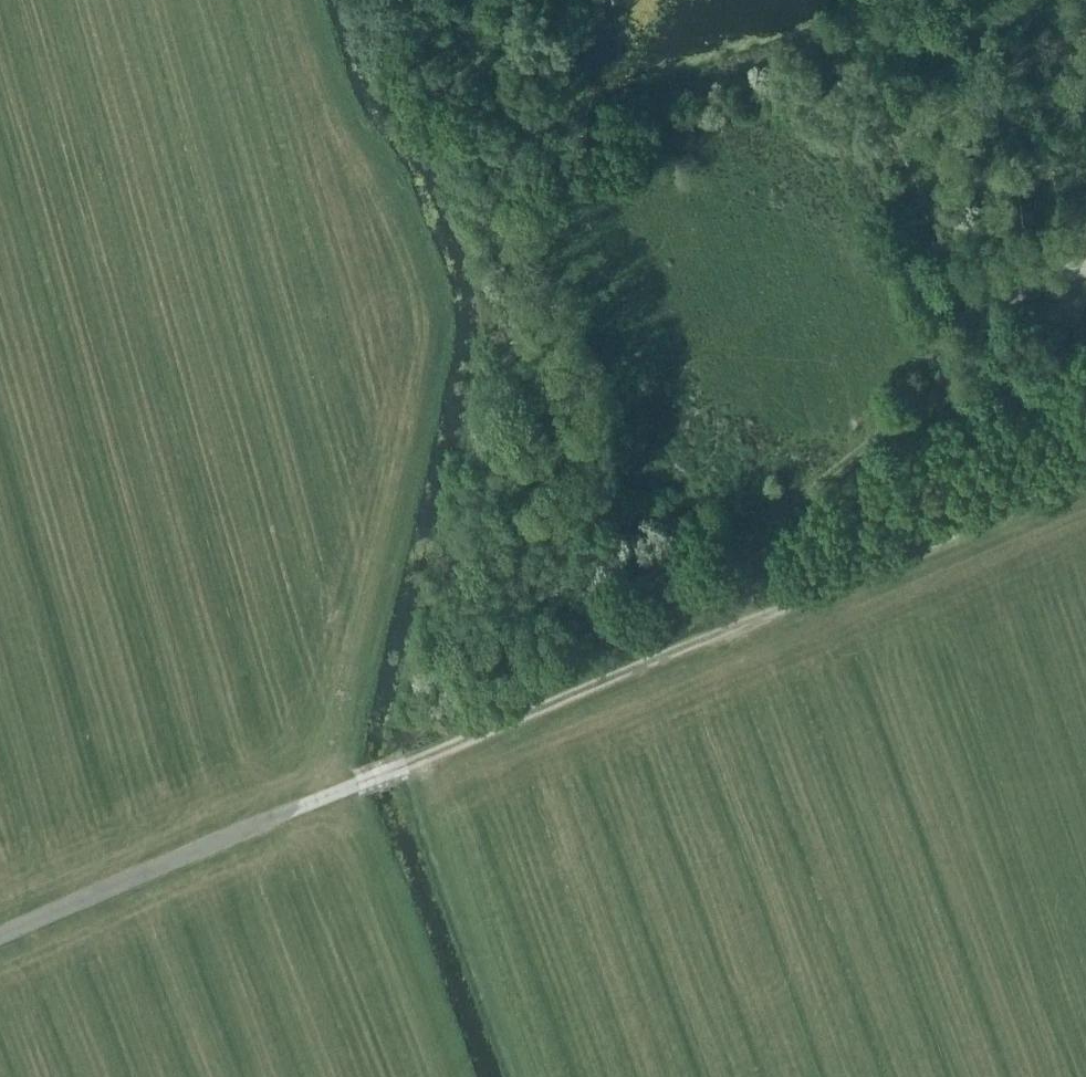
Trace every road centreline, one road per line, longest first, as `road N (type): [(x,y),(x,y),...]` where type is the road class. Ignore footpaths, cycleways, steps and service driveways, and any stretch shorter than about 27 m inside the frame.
road 1 (track): [(0,936),(1085,477)]
road 2 (track): [(748,621),(749,556),(768,523),(928,399),(993,310),(1085,269)]

